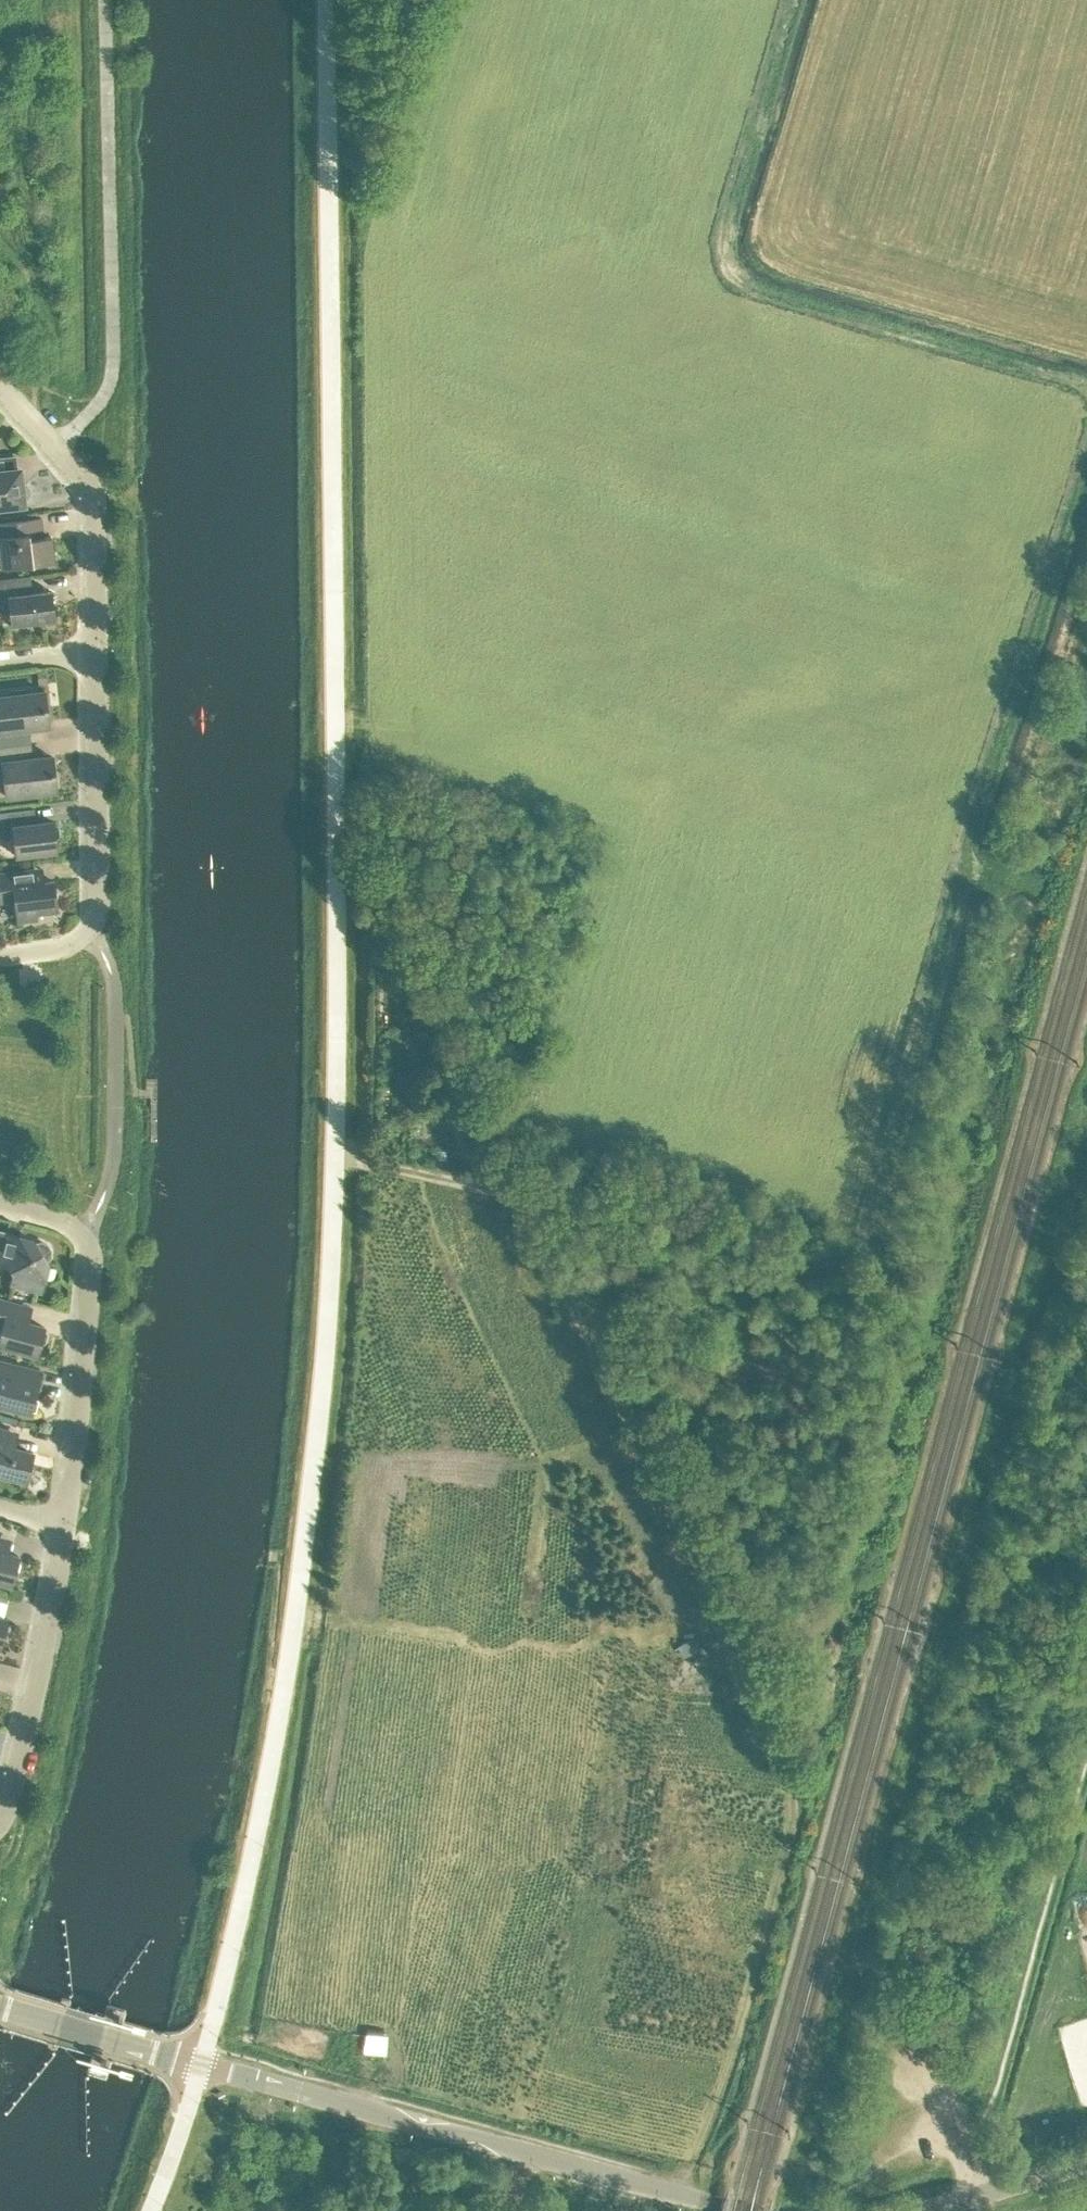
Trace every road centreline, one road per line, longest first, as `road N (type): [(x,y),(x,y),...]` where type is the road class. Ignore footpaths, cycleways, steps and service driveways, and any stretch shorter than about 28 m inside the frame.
road 1 (track): [(683,2197),(731,2073),(811,1769),(514,1193),(334,1163)]
road 2 (track): [(1086,470),(877,1211),(841,1241),(559,1286)]
road 3 (track): [(798,0),(729,229),(729,266),(765,295),(1086,389)]
road 4 (residential): [(0,956),(73,942),(97,914),(97,649)]
road 5 (tertiary): [(201,2065),(520,2153)]
road 6 (residential): [(0,1823),(41,1662),(65,1520)]
road 7 (residential): [(97,649),(98,509),(89,483),(0,385)]
road 8 (residential): [(65,1520),(90,1268),(84,1236)]
road 9 (tertiary): [(520,2153),(739,2210)]
road 10 (tertiary): [(0,2006),(201,2065)]
road 11 (tertiary): [(910,2210),(1086,2163)]
road 12 (unclassified): [(201,2065),(150,2210)]

